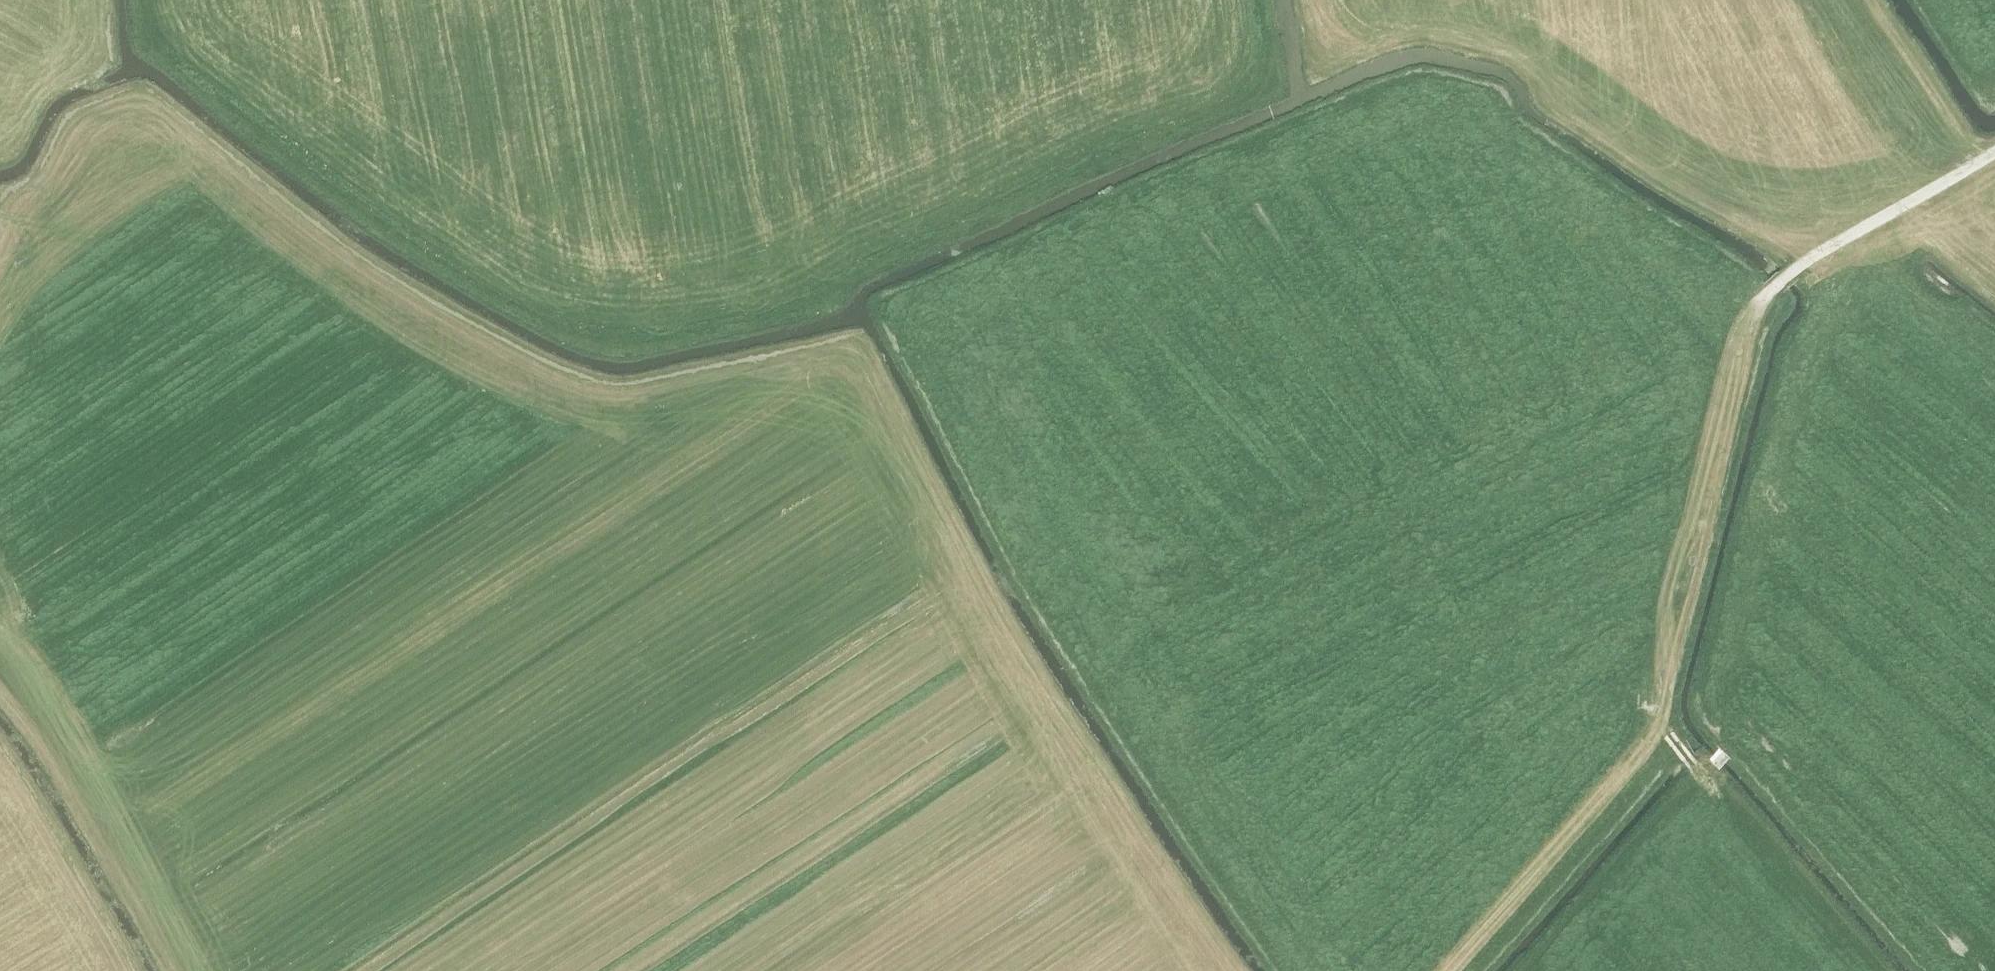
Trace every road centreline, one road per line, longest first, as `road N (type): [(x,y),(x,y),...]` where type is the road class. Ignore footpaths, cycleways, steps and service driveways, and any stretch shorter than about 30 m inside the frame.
road 1 (track): [(1760,301),(1833,246),(1994,153)]

